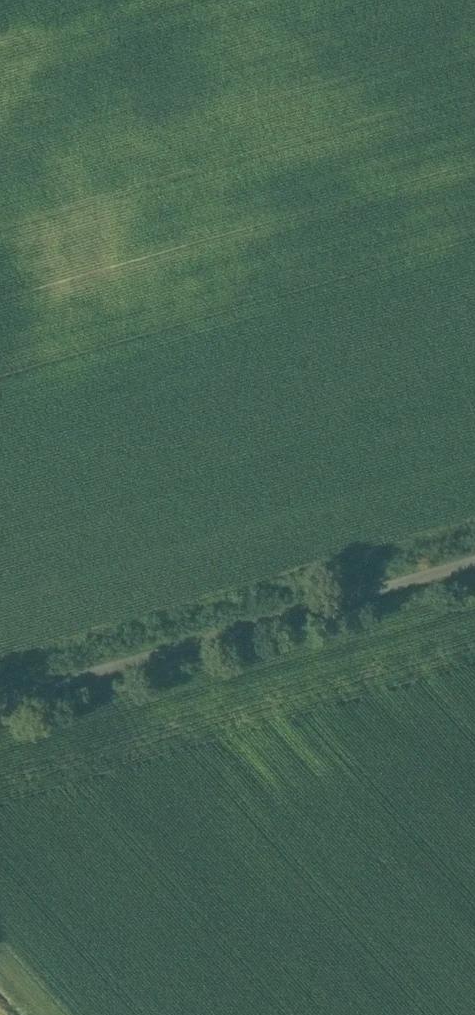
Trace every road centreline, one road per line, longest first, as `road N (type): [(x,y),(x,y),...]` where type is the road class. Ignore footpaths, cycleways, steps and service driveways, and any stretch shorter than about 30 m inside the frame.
road 1 (unclassified): [(474,562),(0,702)]

